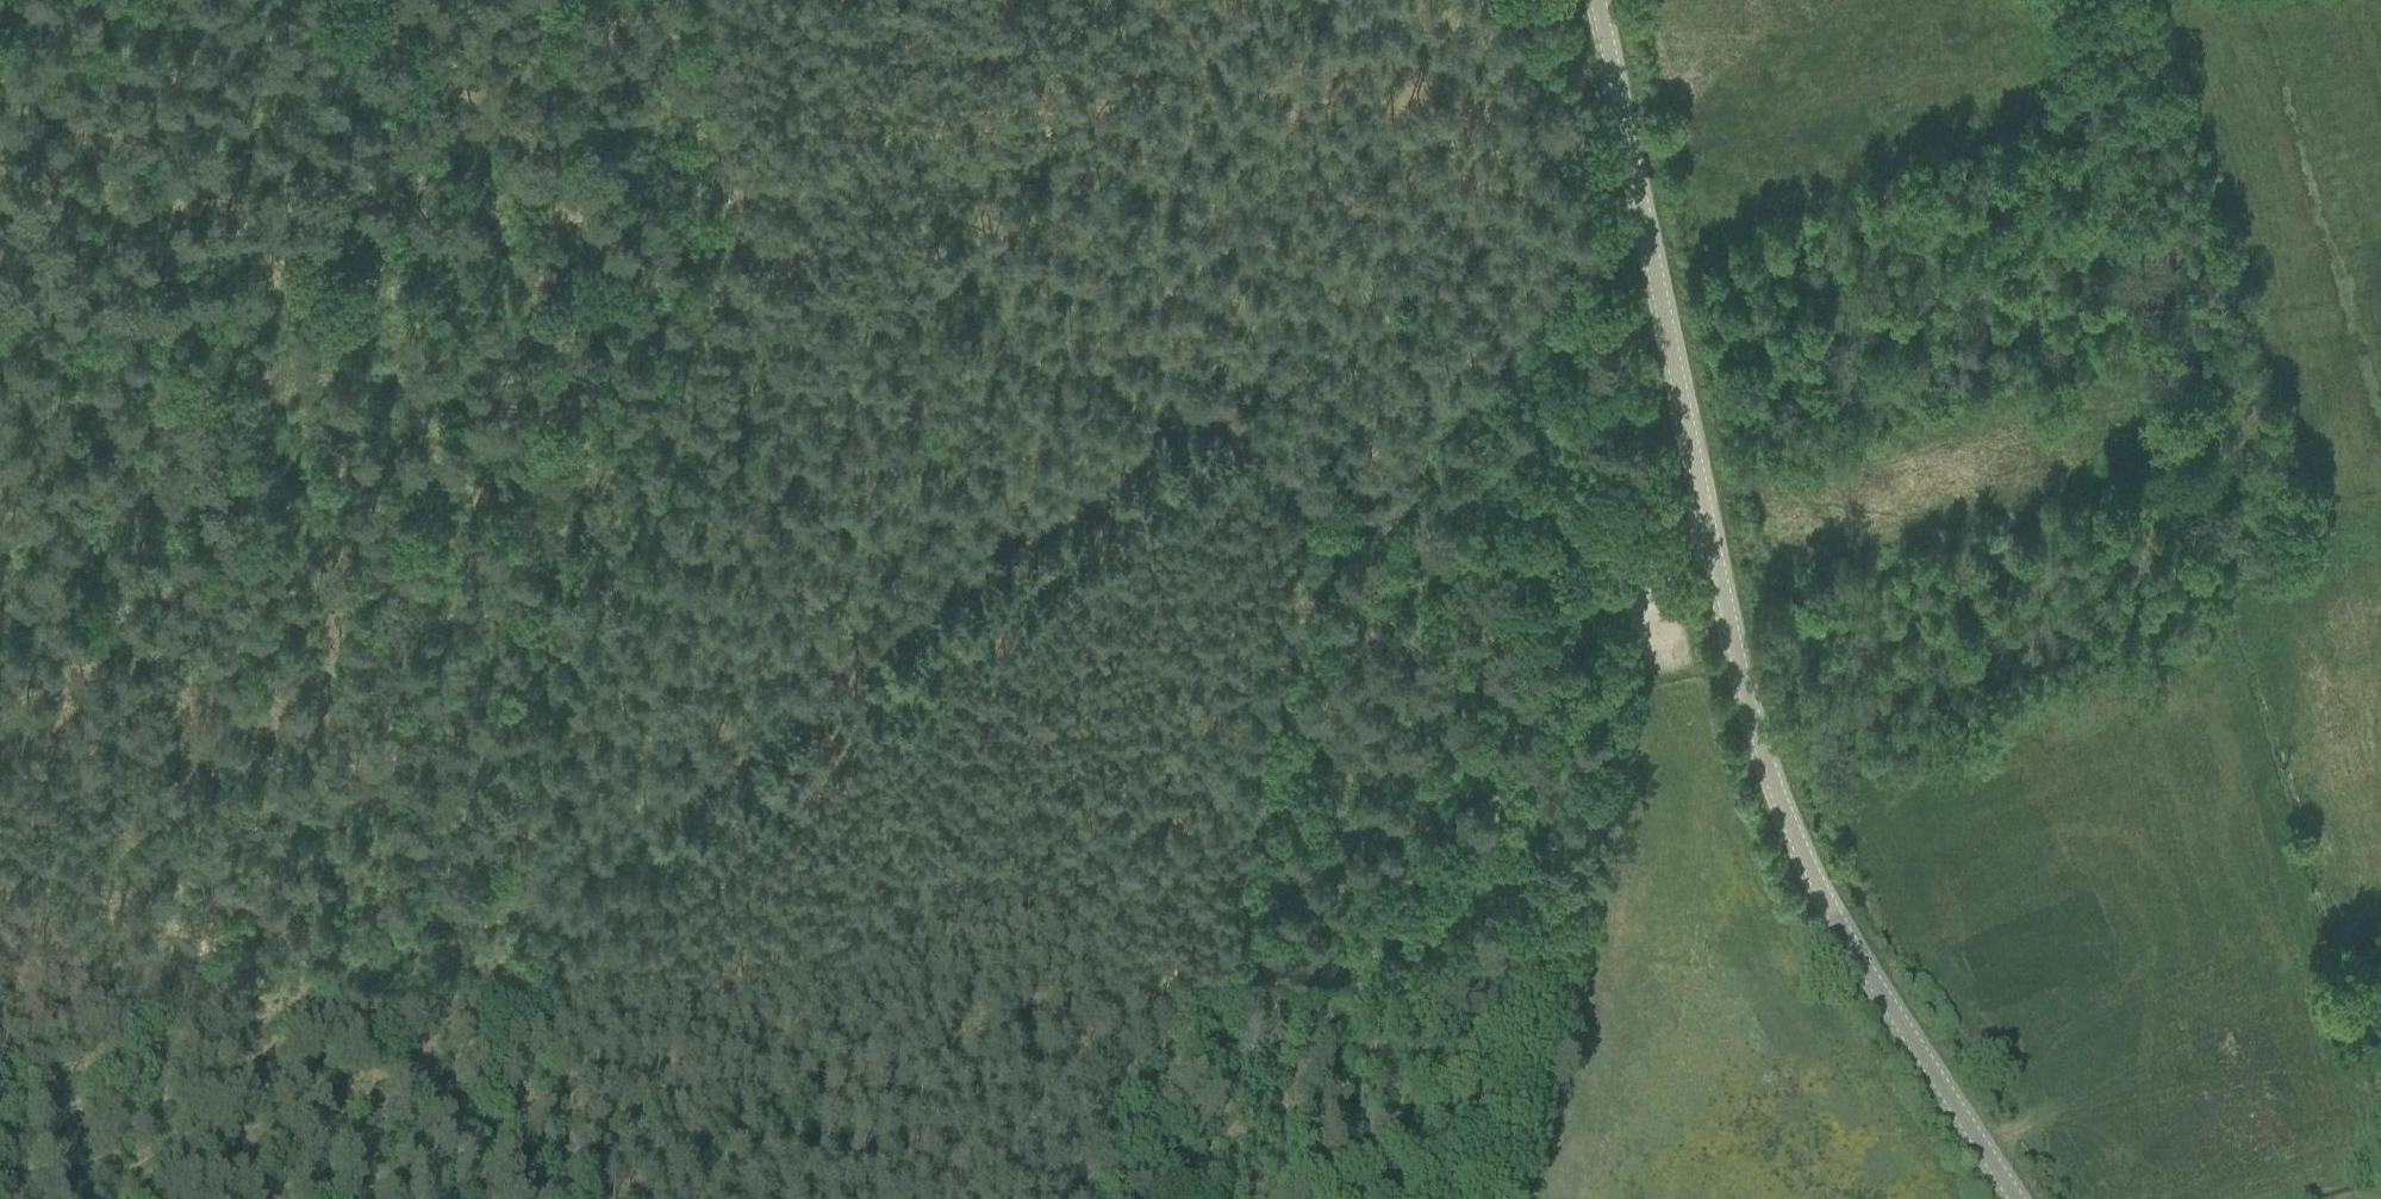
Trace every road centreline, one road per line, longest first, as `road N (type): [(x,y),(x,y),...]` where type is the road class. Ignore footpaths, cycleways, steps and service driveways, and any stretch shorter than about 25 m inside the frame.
road 1 (track): [(1719,565),(1497,501),(1353,511),(1281,433),(1192,406),(486,952),(296,1017),(238,1049),(135,1161),(94,1174),(0,1179)]
road 2 (tertiary): [(2017,1198),(1832,914),(1768,768),(1719,565),(1607,0)]

